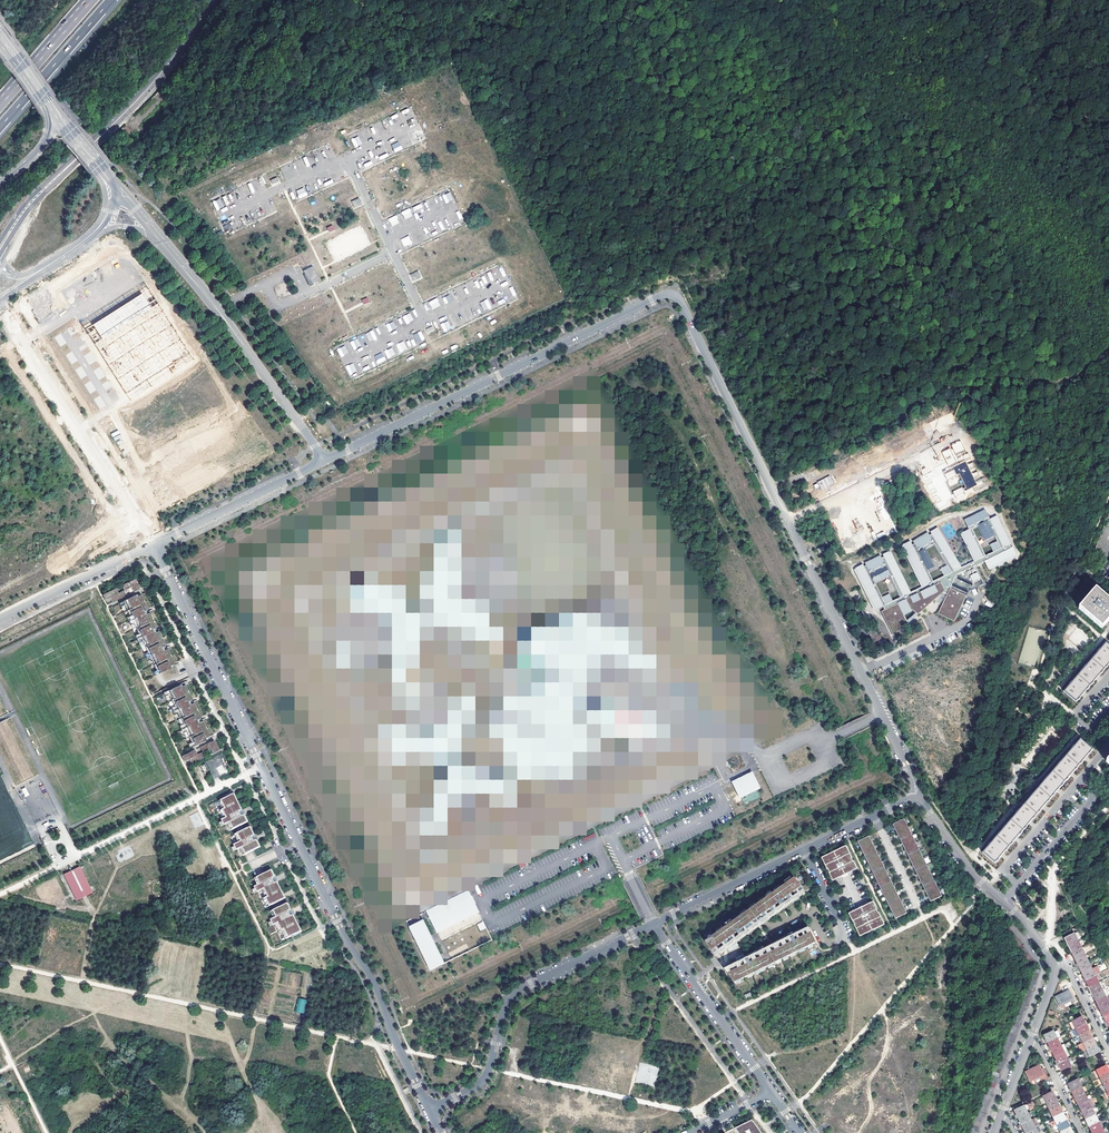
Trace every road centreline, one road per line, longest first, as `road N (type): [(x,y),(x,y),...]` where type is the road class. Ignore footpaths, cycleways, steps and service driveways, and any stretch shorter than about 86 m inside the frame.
road 1 (residential): [(915,798),(915,780),(675,297),(325,461)]
road 2 (residential): [(153,544),(378,990),(429,1110)]
road 3 (tertiary): [(217,0),(148,90),(25,208)]
road 4 (unclassified): [(0,305),(153,544)]
road 5 (residential): [(325,461),(156,236)]
road 6 (residential): [(653,925),(515,993),(487,1075),(472,1090)]
road 7 (residential): [(772,1092),(653,925)]
road 8 (residential): [(325,461),(153,544)]
road 9 (residential): [(153,544),(0,619)]
road 10 (residential): [(805,850),(653,925)]
road 11 (motorway): [(0,127),(111,0)]
road 12 (residential): [(1081,779),(1002,871),(1019,885)]
road 13 (residential): [(1019,885),(1097,795),(1081,779)]
road 14 (residential): [(1004,902),(915,798)]
road 15 (motorway): [(88,0),(0,101)]
road 16 (residential): [(915,798),(805,850)]

